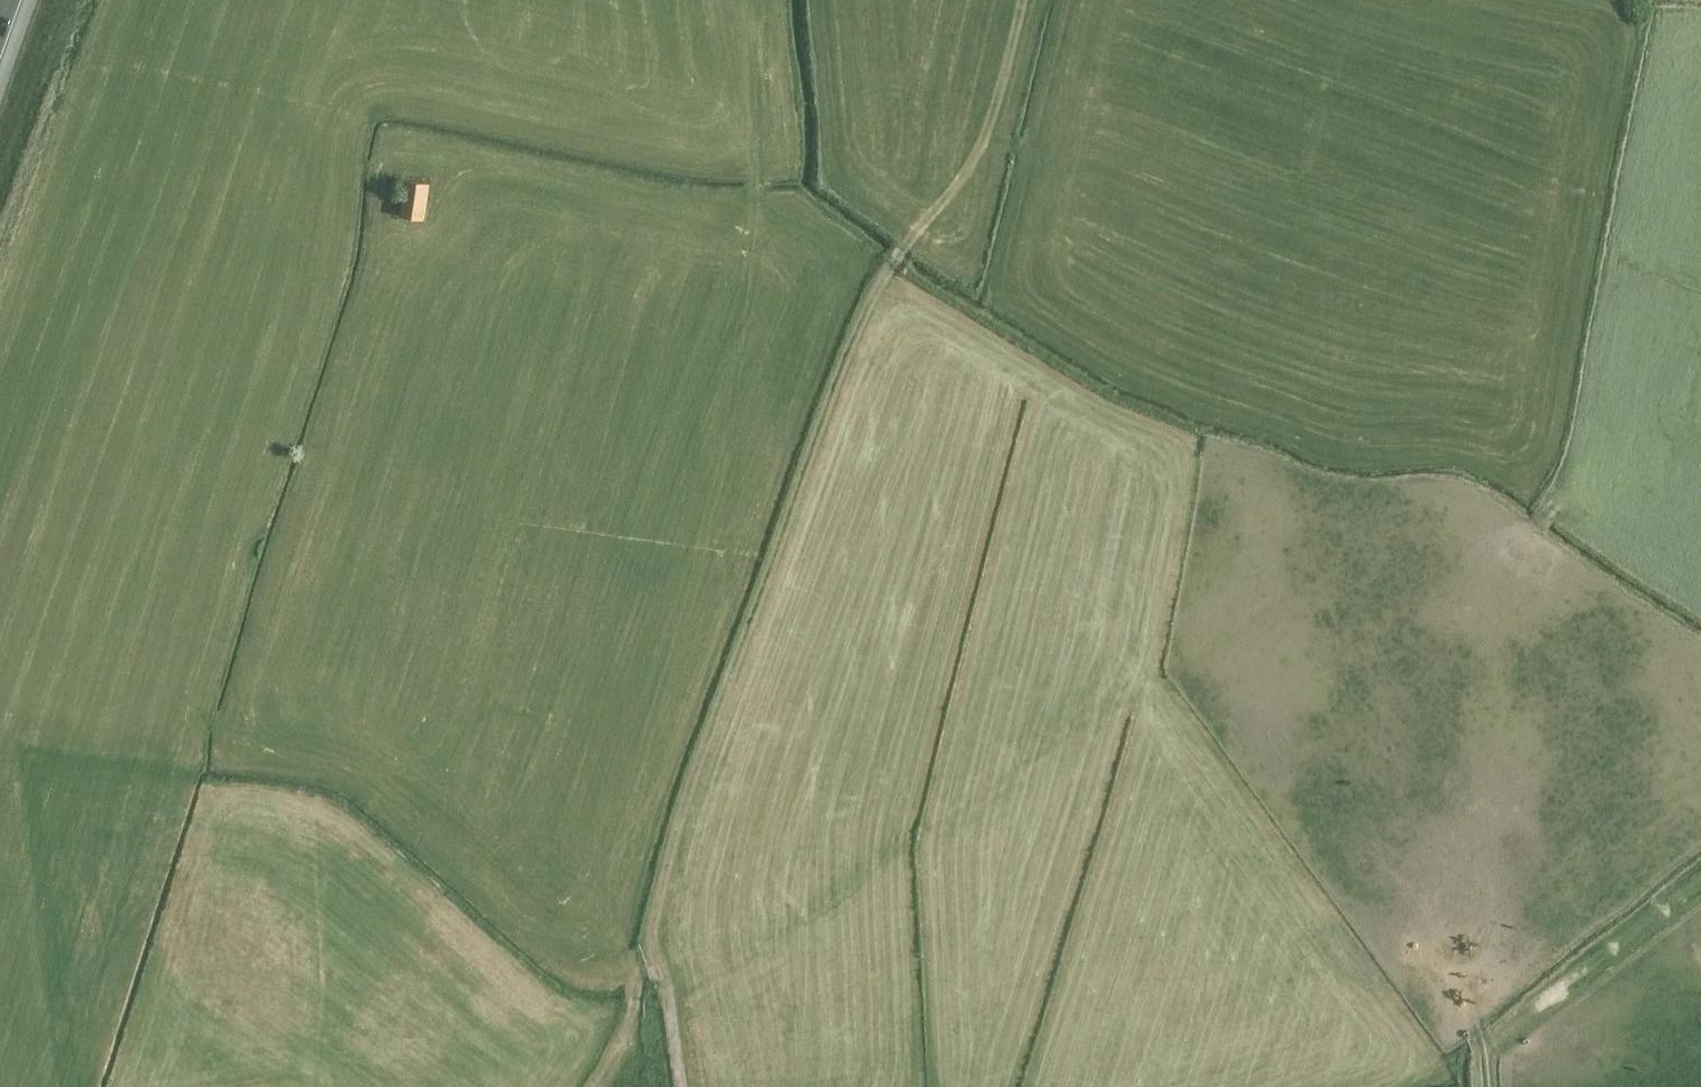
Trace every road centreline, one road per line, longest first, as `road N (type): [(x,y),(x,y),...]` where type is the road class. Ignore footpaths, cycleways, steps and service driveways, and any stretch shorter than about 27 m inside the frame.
road 1 (track): [(684,1086),(667,971),(653,945),(681,820),(863,321),(883,282),(977,157),(1026,0)]

